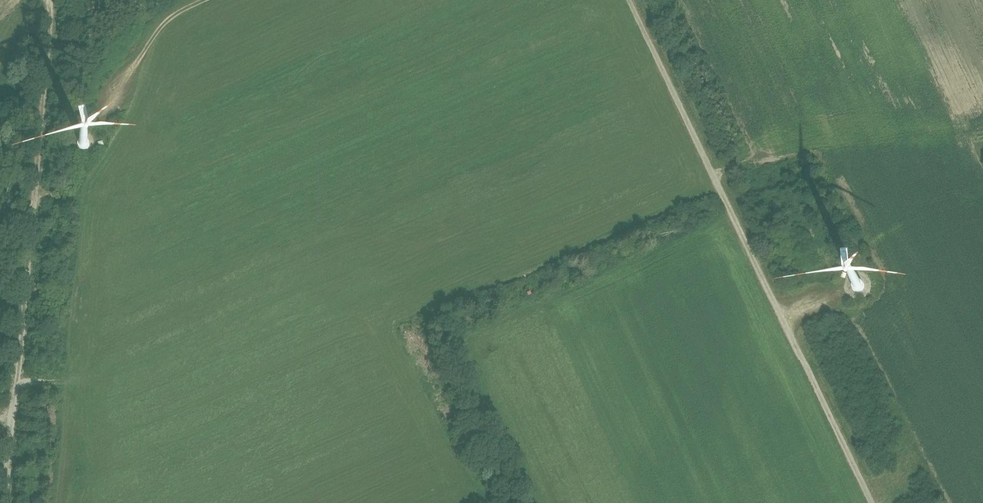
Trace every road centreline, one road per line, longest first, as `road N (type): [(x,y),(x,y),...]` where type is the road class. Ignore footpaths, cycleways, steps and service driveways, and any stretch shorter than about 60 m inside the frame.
road 1 (unclassified): [(869,502),(627,0)]

